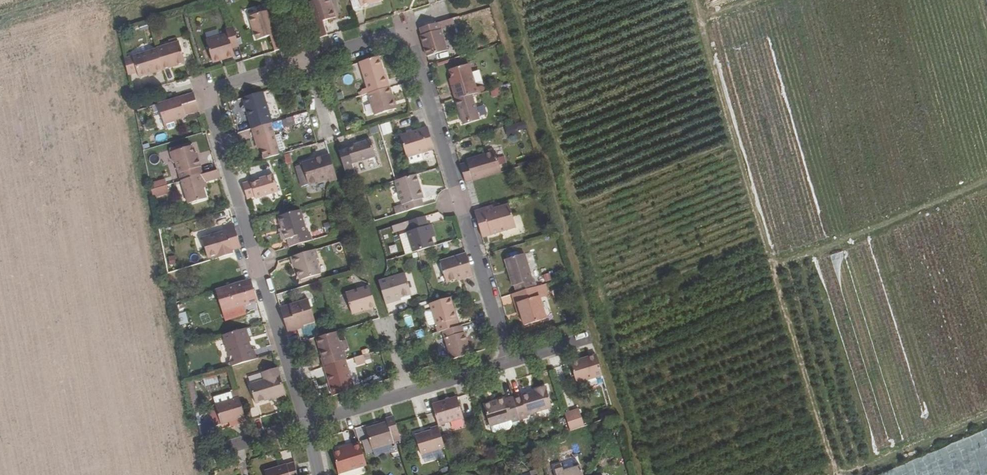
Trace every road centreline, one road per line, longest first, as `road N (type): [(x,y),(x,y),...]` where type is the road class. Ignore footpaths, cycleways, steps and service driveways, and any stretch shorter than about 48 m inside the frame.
road 1 (residential): [(310,66),(205,98),(305,425)]
road 2 (residential): [(510,362),(408,32),(310,66)]

